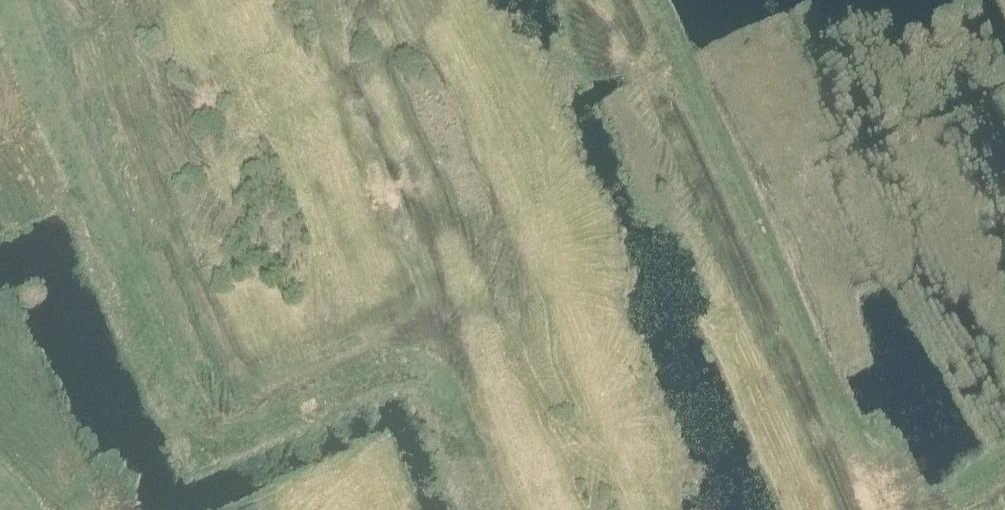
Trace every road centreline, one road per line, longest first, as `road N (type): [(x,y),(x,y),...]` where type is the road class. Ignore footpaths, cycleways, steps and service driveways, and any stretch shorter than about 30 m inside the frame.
road 1 (track): [(484,509),(438,383),(405,369),(234,438),(199,431),(11,0)]

